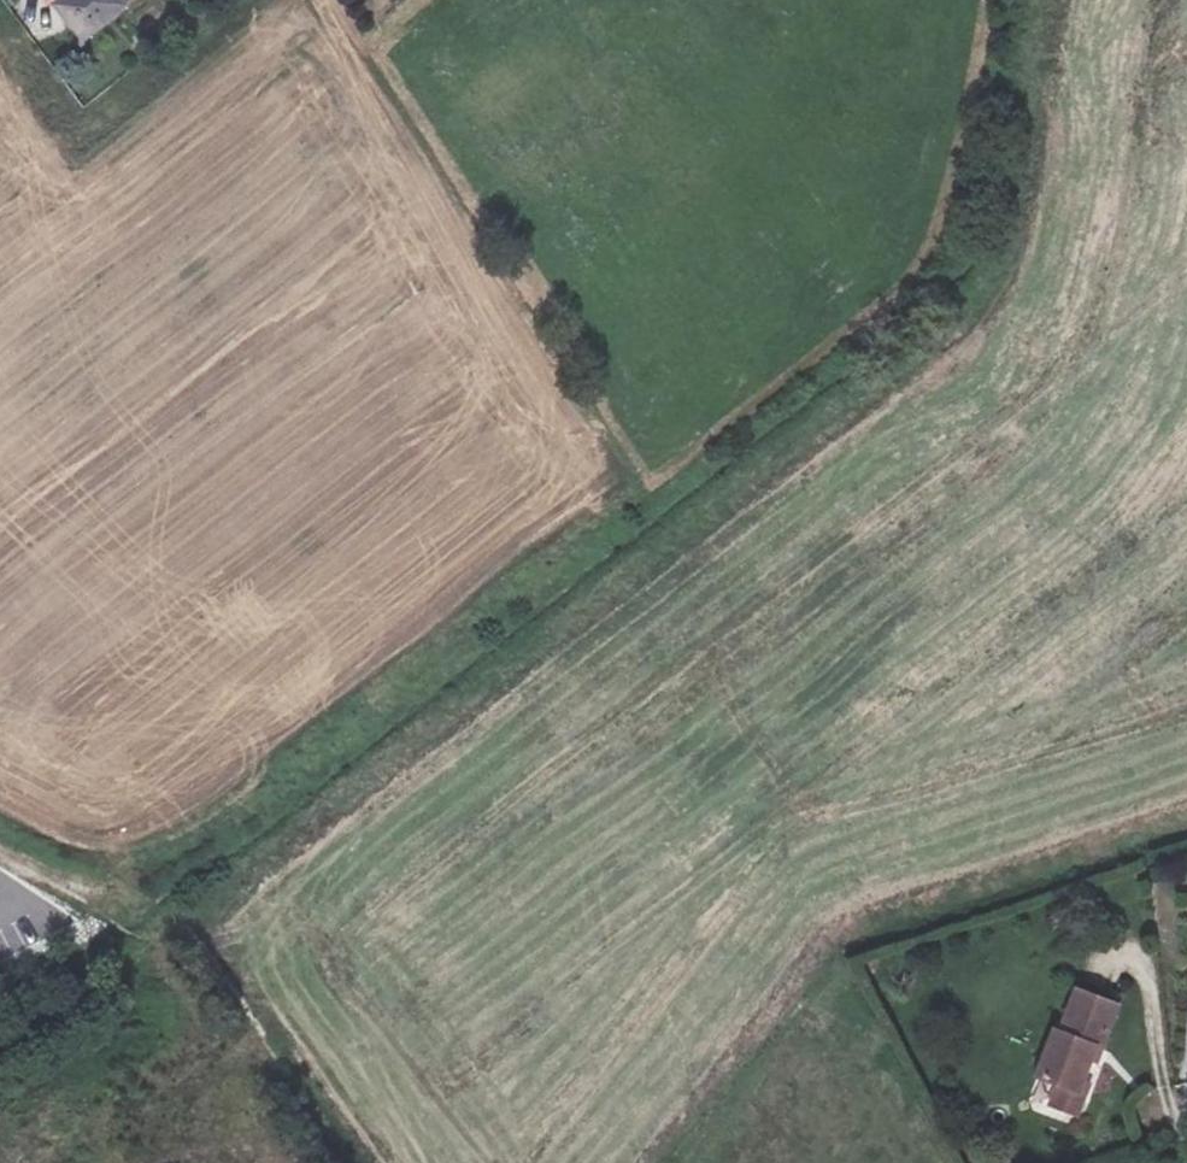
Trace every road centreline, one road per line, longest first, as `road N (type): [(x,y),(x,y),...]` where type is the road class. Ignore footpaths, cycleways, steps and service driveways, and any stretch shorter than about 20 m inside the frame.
road 1 (track): [(339,1162),(179,939),(0,848)]

